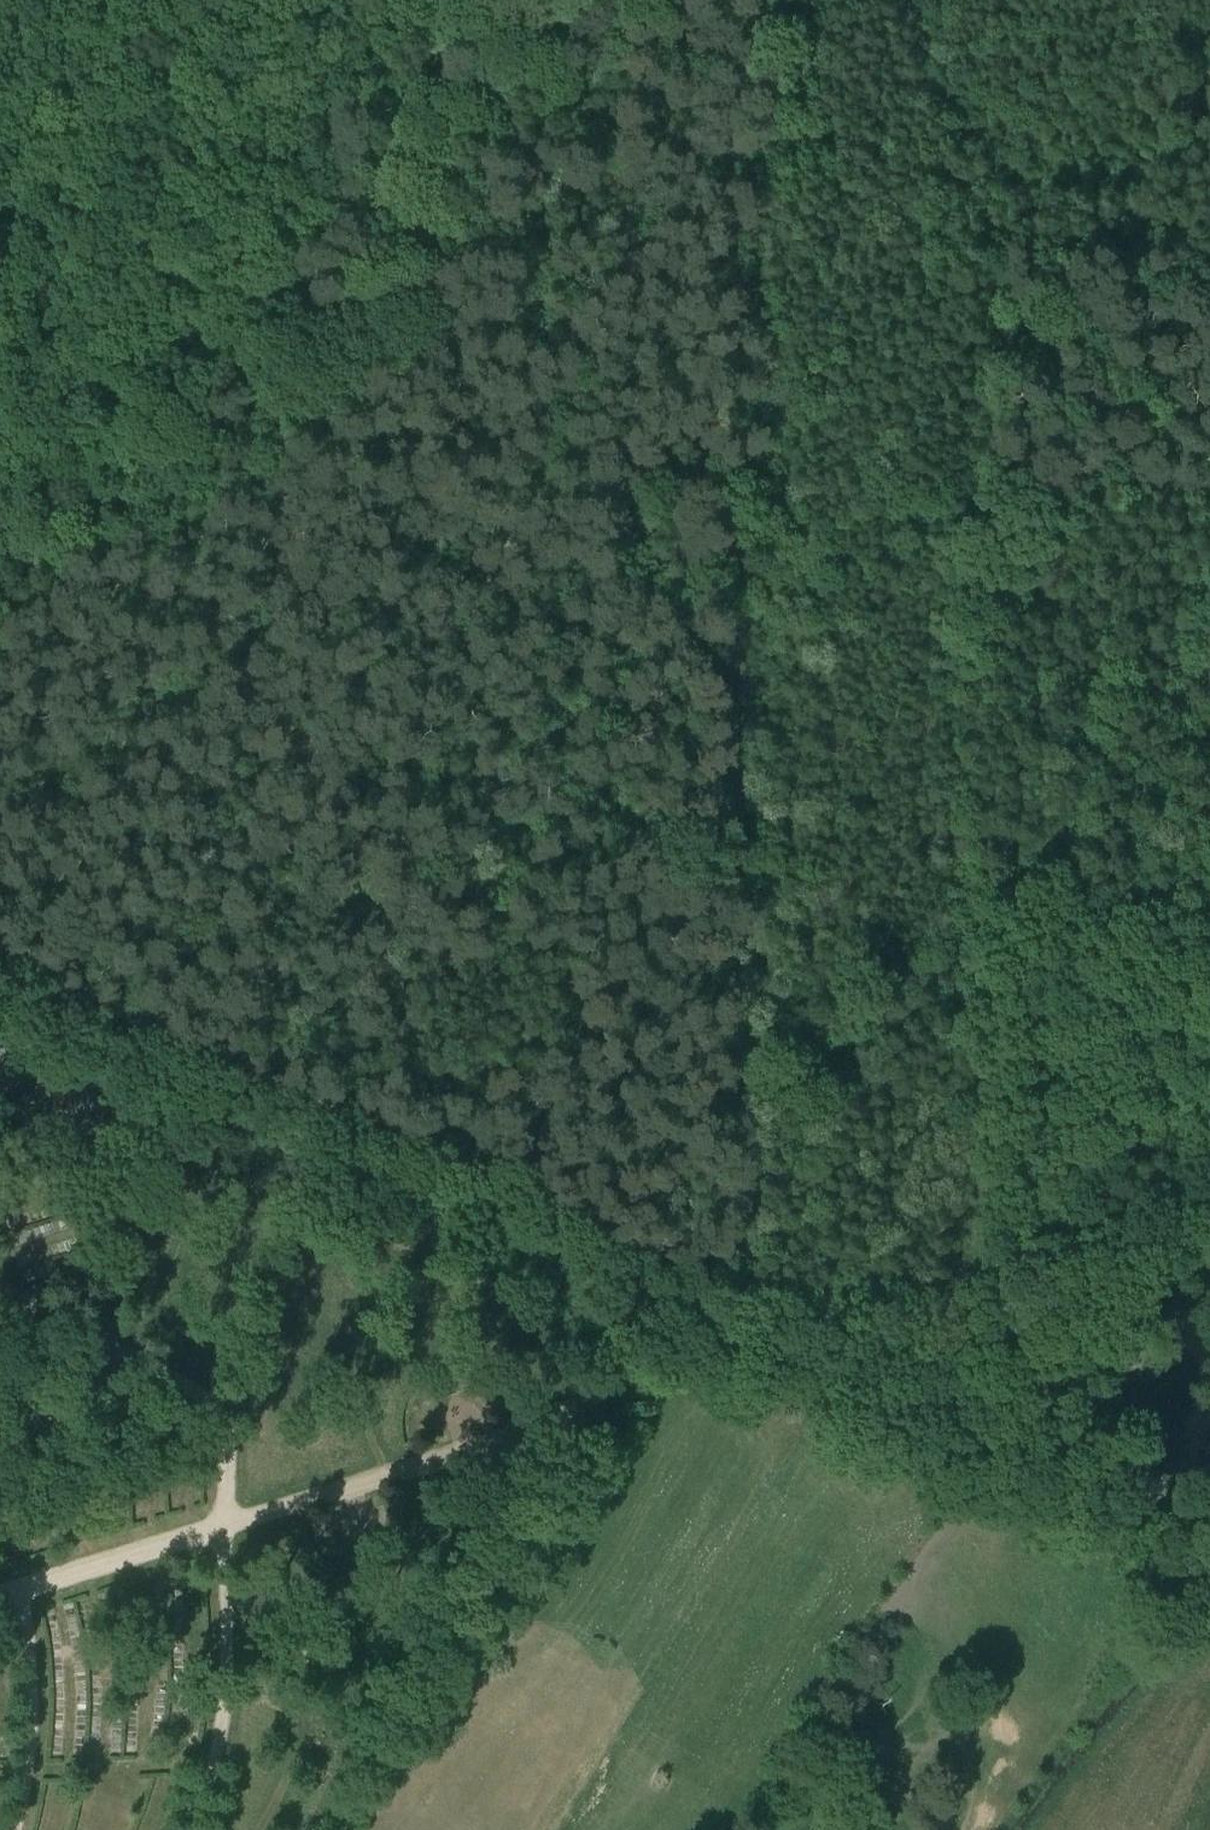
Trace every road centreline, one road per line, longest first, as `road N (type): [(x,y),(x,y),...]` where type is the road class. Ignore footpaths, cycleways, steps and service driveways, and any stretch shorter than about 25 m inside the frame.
road 1 (track): [(538,0),(432,214),(333,354),(243,425),(0,567)]

